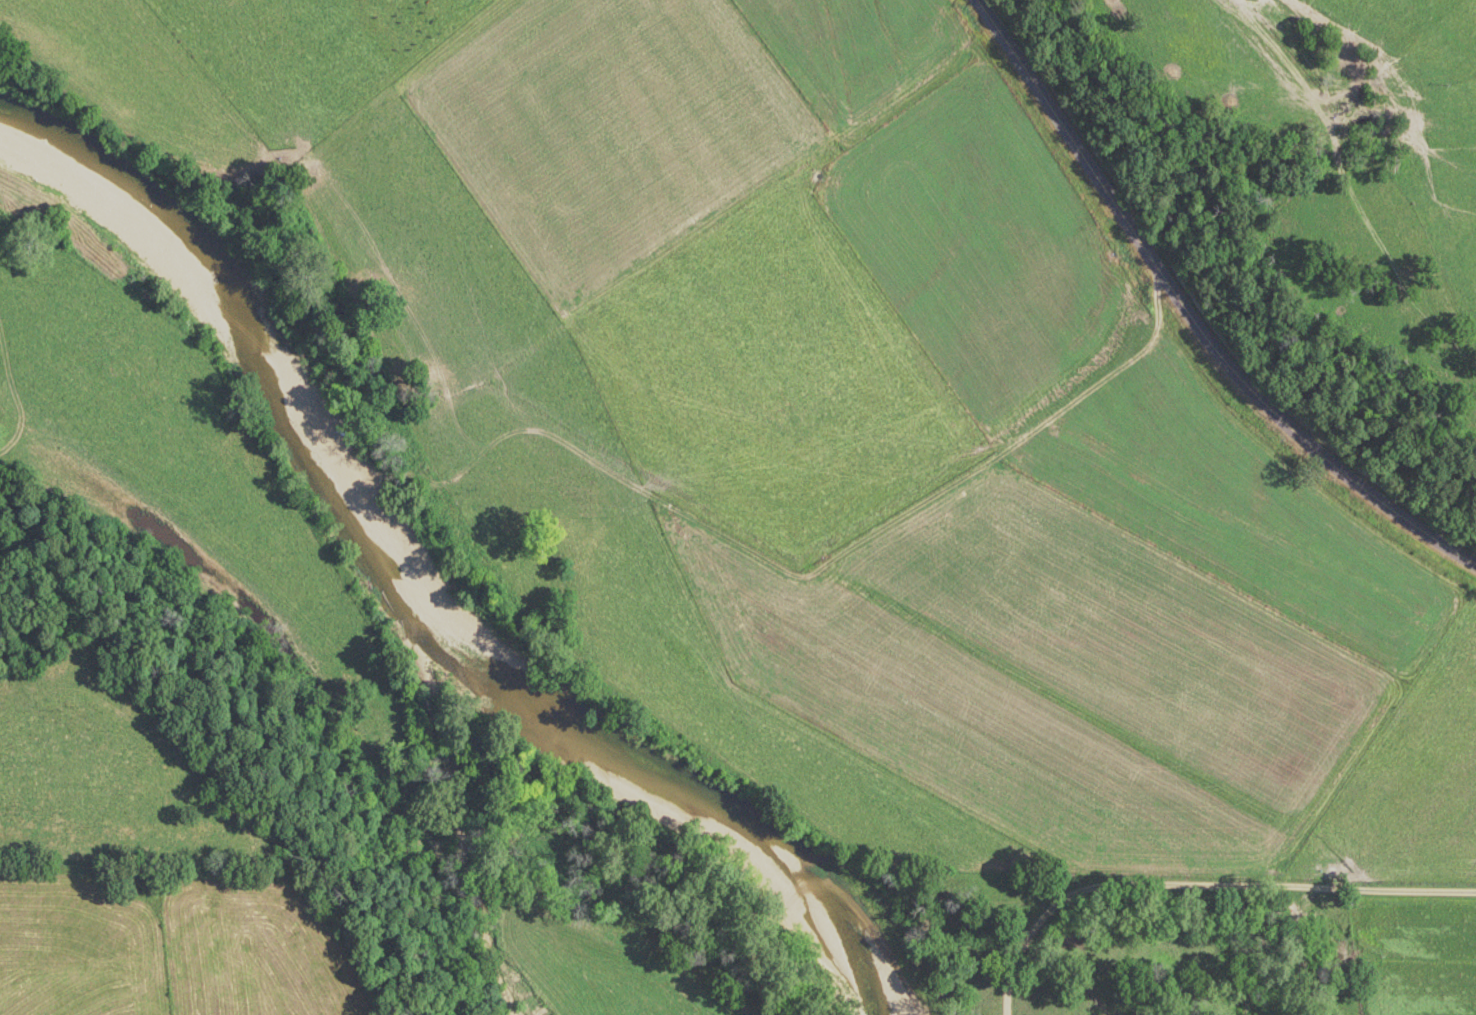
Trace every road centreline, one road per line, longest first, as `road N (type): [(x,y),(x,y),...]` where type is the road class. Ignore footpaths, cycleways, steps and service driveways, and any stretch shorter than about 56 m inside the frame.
road 1 (tertiary): [(1475,564),(1405,520),(1257,398),(980,0)]

